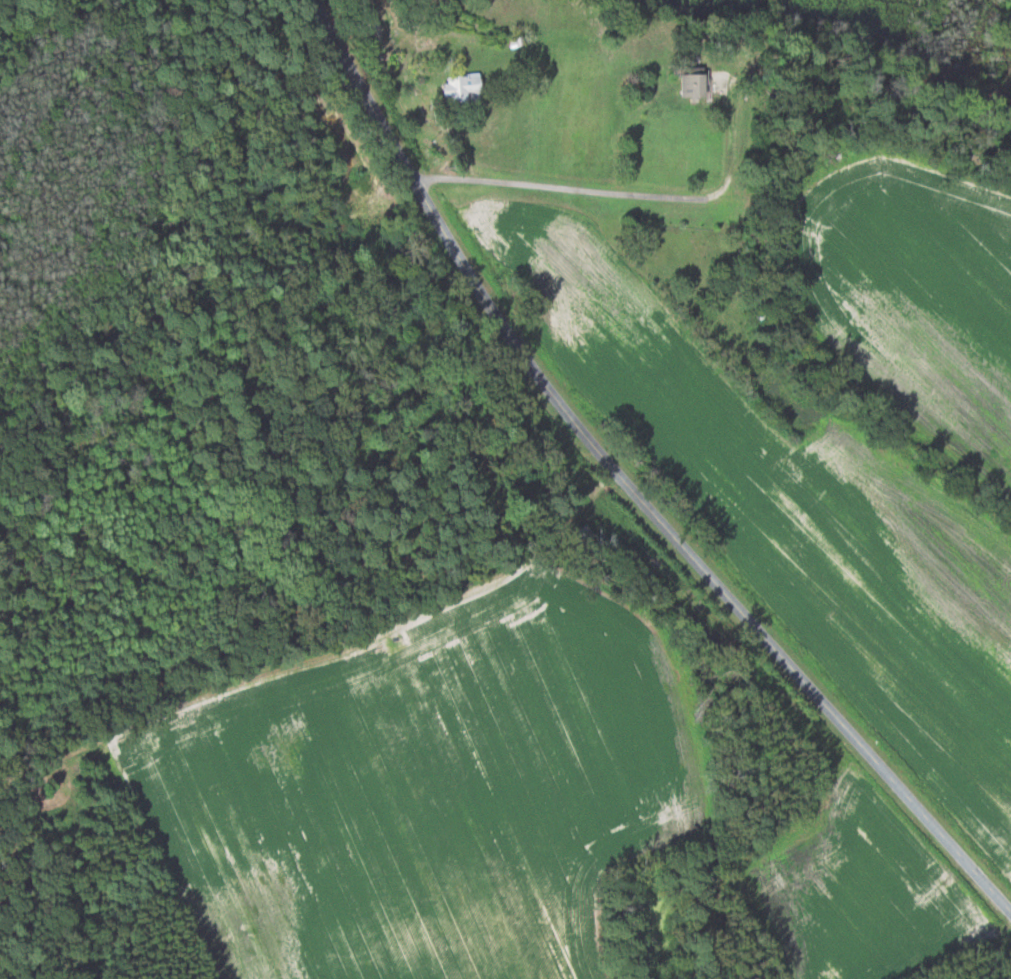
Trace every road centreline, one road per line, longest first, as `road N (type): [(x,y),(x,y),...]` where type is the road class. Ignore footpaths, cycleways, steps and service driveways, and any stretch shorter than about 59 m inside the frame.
road 1 (tertiary): [(1010,914),(544,386),(451,247),(315,0)]

